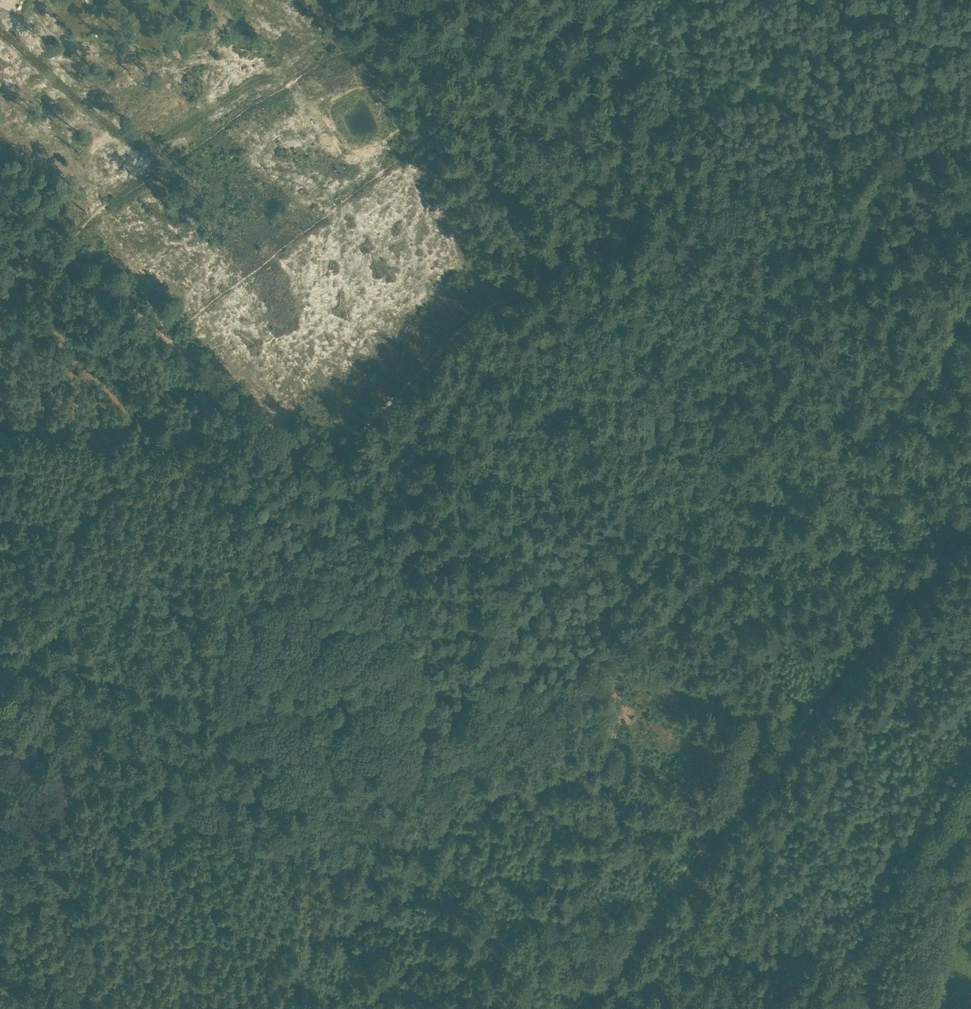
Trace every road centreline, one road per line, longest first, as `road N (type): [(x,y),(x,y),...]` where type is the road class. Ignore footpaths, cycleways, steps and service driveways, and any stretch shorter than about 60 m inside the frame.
road 1 (track): [(970,76),(936,101),(549,290),(495,306),(314,482)]
road 2 (track): [(552,704),(0,187)]
road 3 (track): [(572,1008),(970,512)]
road 4 (track): [(970,279),(552,704)]
road 5 (track): [(884,1008),(552,704)]
road 6 (track): [(552,704),(250,1008)]
road 7 (track): [(549,290),(387,0)]
road 8 (track): [(0,709),(285,840)]
road 9 (track): [(900,1008),(970,853)]

